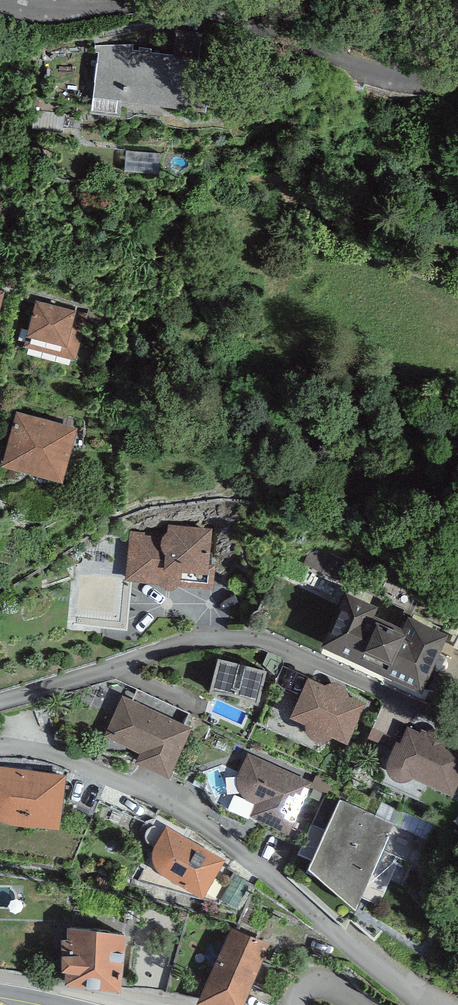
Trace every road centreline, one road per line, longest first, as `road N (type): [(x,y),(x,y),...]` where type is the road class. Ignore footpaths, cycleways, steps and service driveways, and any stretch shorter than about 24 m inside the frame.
road 1 (residential): [(437,1004),(195,820),(73,761),(0,749)]
road 2 (residential): [(457,77),(414,83),(376,74),(256,19),(195,5),(68,15),(0,7)]
road 3 (residential): [(0,705),(198,645)]
road 4 (trunk): [(457,60),(333,0)]

